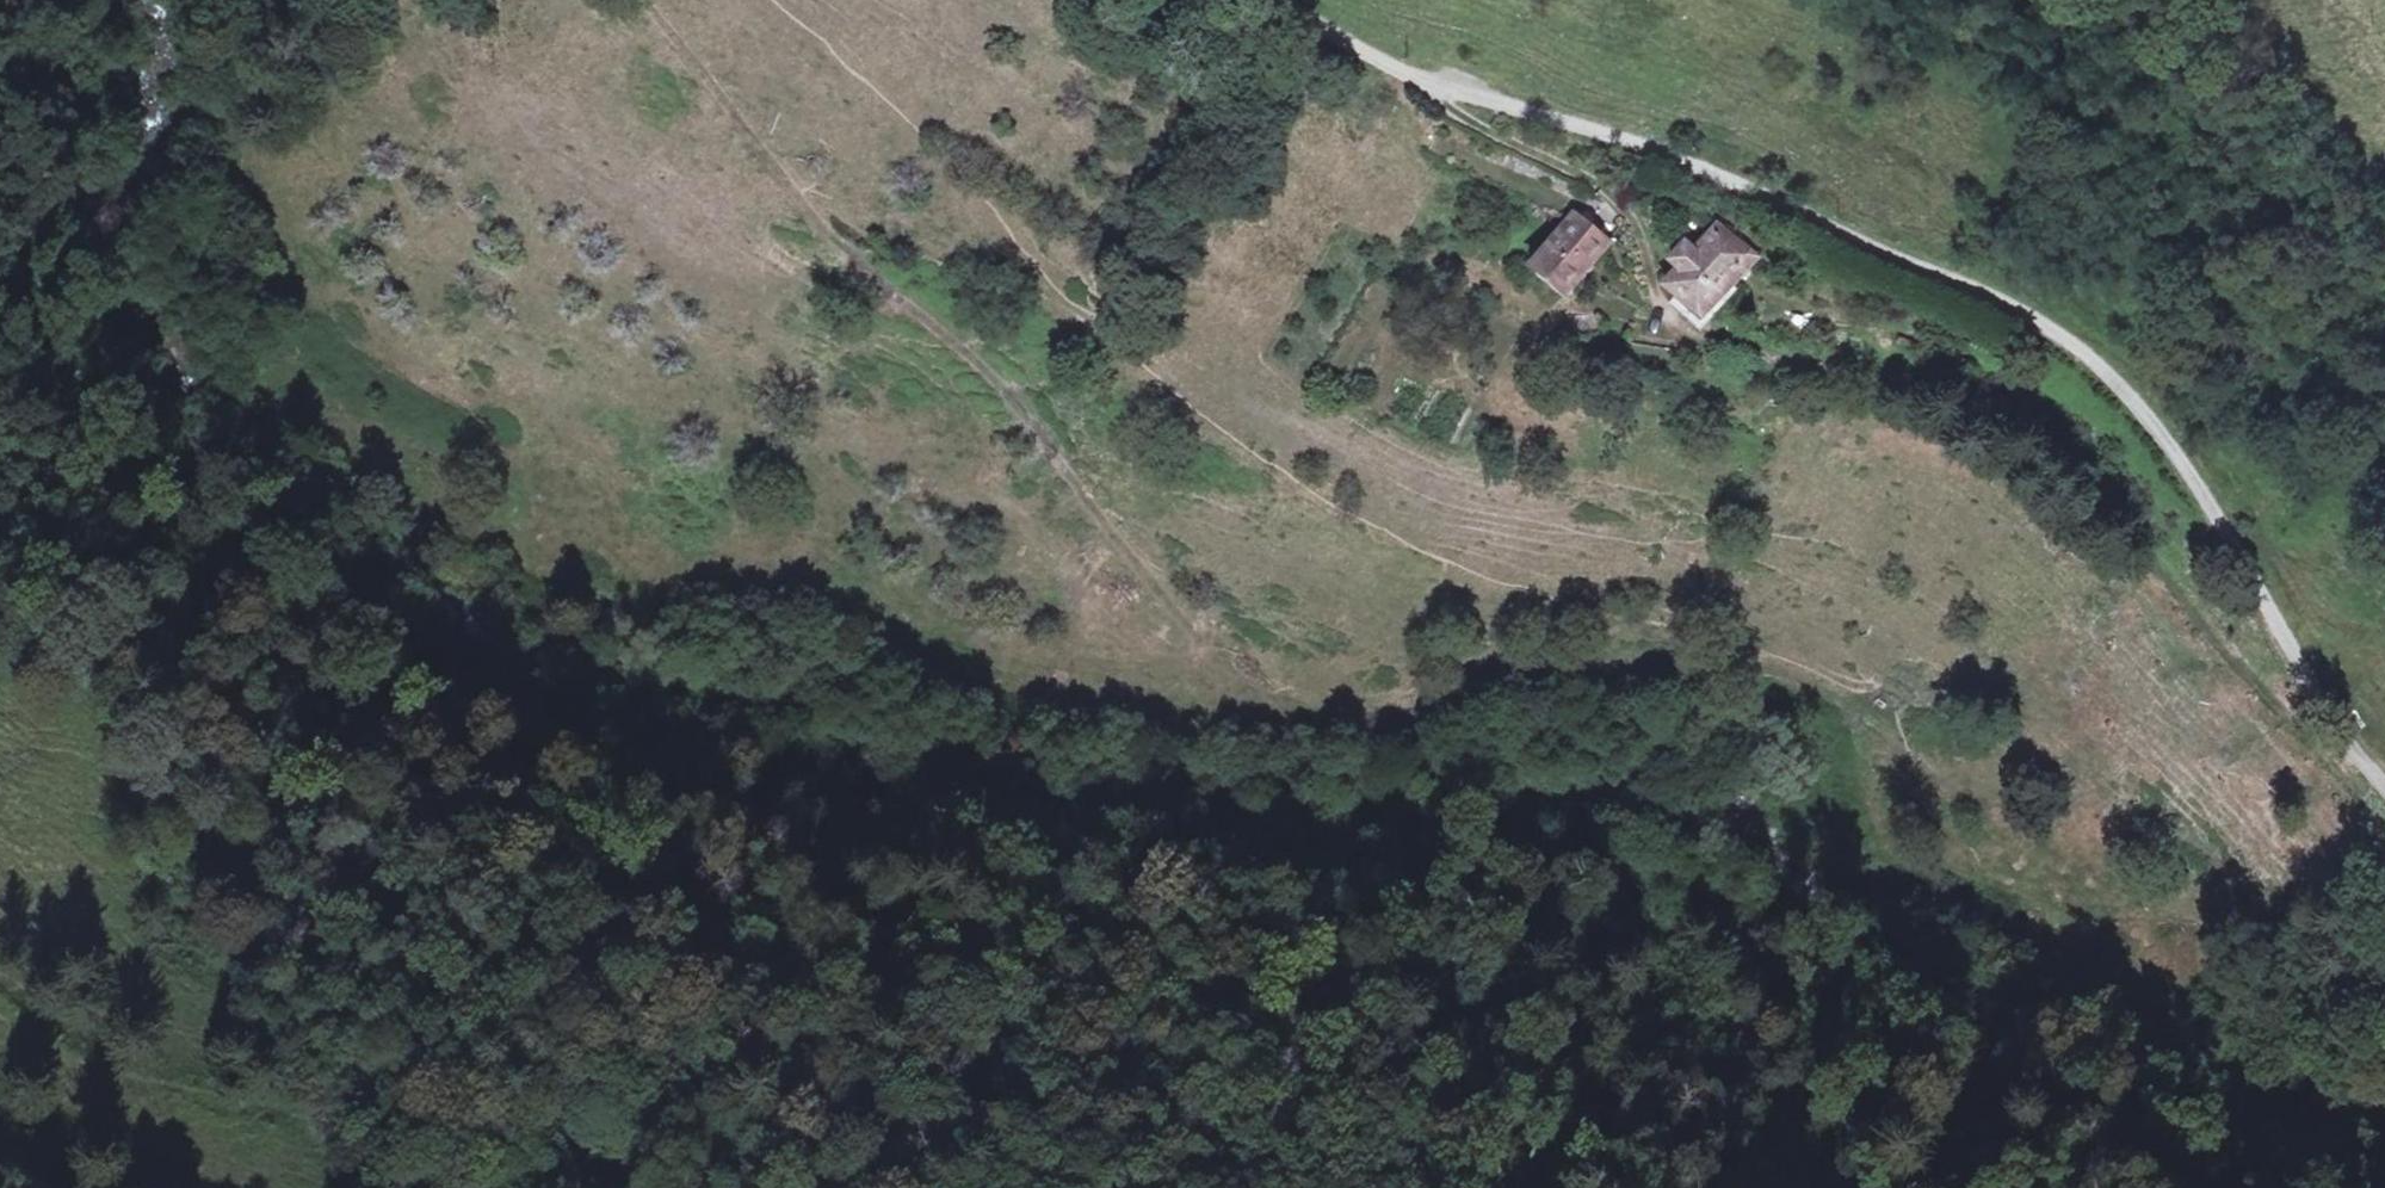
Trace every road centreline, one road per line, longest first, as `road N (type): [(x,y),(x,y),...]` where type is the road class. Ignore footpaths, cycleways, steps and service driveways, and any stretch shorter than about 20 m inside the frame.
road 1 (track): [(639,0),(736,128),(864,270),(1016,401),(1236,673),(1290,713),(1407,718),(1586,676),(1769,680),(1911,764)]
road 2 (unclassified): [(2384,791),(2166,439),(2053,329),(1741,183),(1422,84),(1276,0)]

